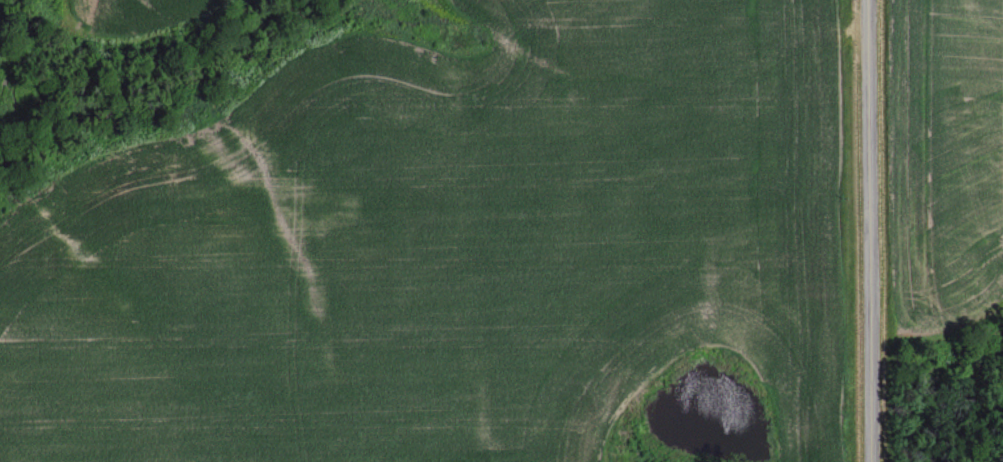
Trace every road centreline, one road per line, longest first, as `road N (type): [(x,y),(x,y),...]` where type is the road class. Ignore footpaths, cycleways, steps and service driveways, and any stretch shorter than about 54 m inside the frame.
road 1 (residential): [(865,461),(869,0)]

